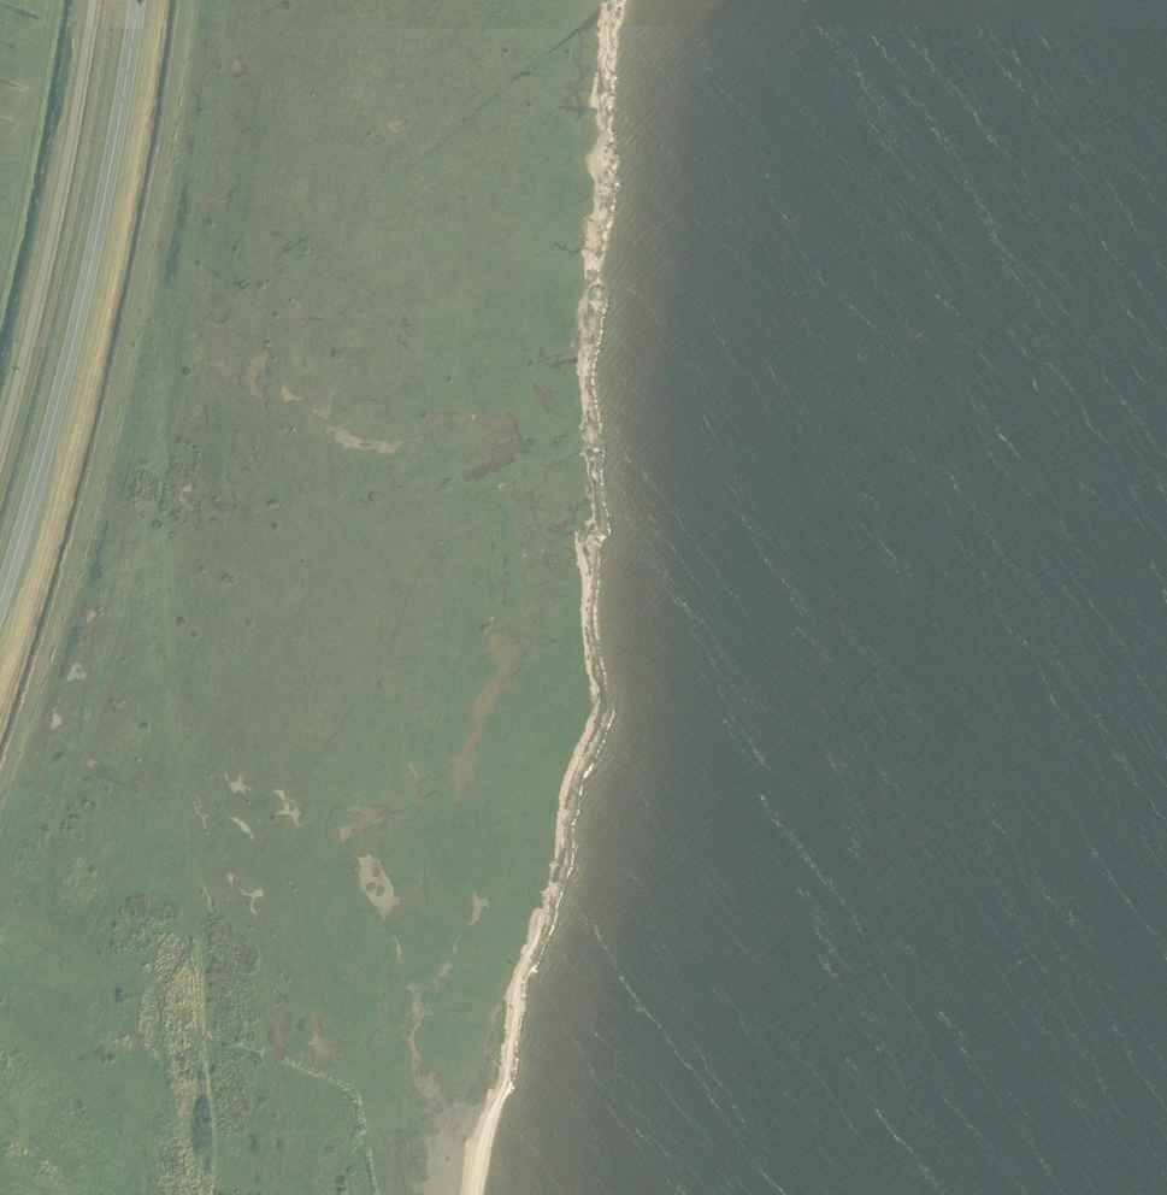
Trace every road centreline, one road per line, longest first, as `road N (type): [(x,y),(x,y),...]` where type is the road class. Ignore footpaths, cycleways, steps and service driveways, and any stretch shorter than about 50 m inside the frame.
road 1 (trunk): [(0,606),(50,446),(122,121),(138,0)]
road 2 (unclassified): [(0,441),(57,203),(91,0)]

